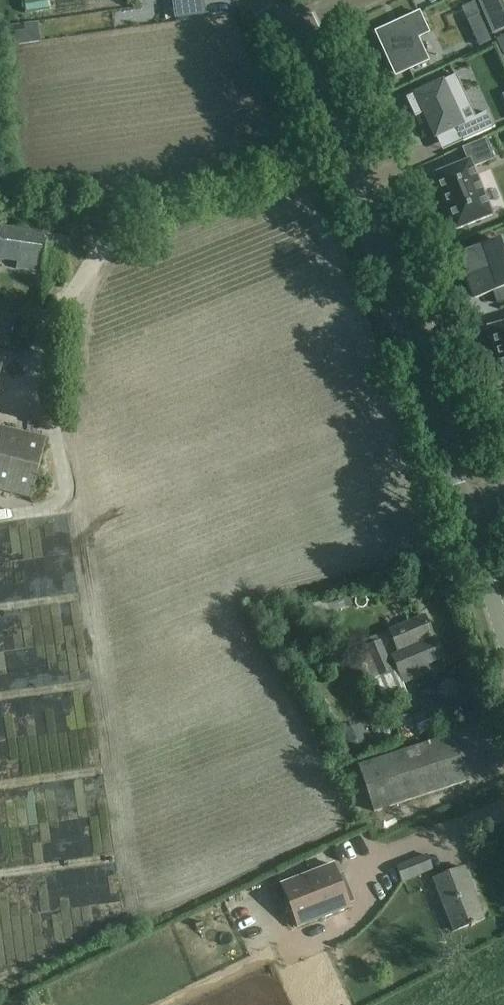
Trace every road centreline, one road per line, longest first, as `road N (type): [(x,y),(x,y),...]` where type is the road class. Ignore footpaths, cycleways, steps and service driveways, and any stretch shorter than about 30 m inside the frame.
road 1 (tertiary): [(463,519),(403,319),(285,35)]
road 2 (tertiary): [(503,642),(463,519)]

